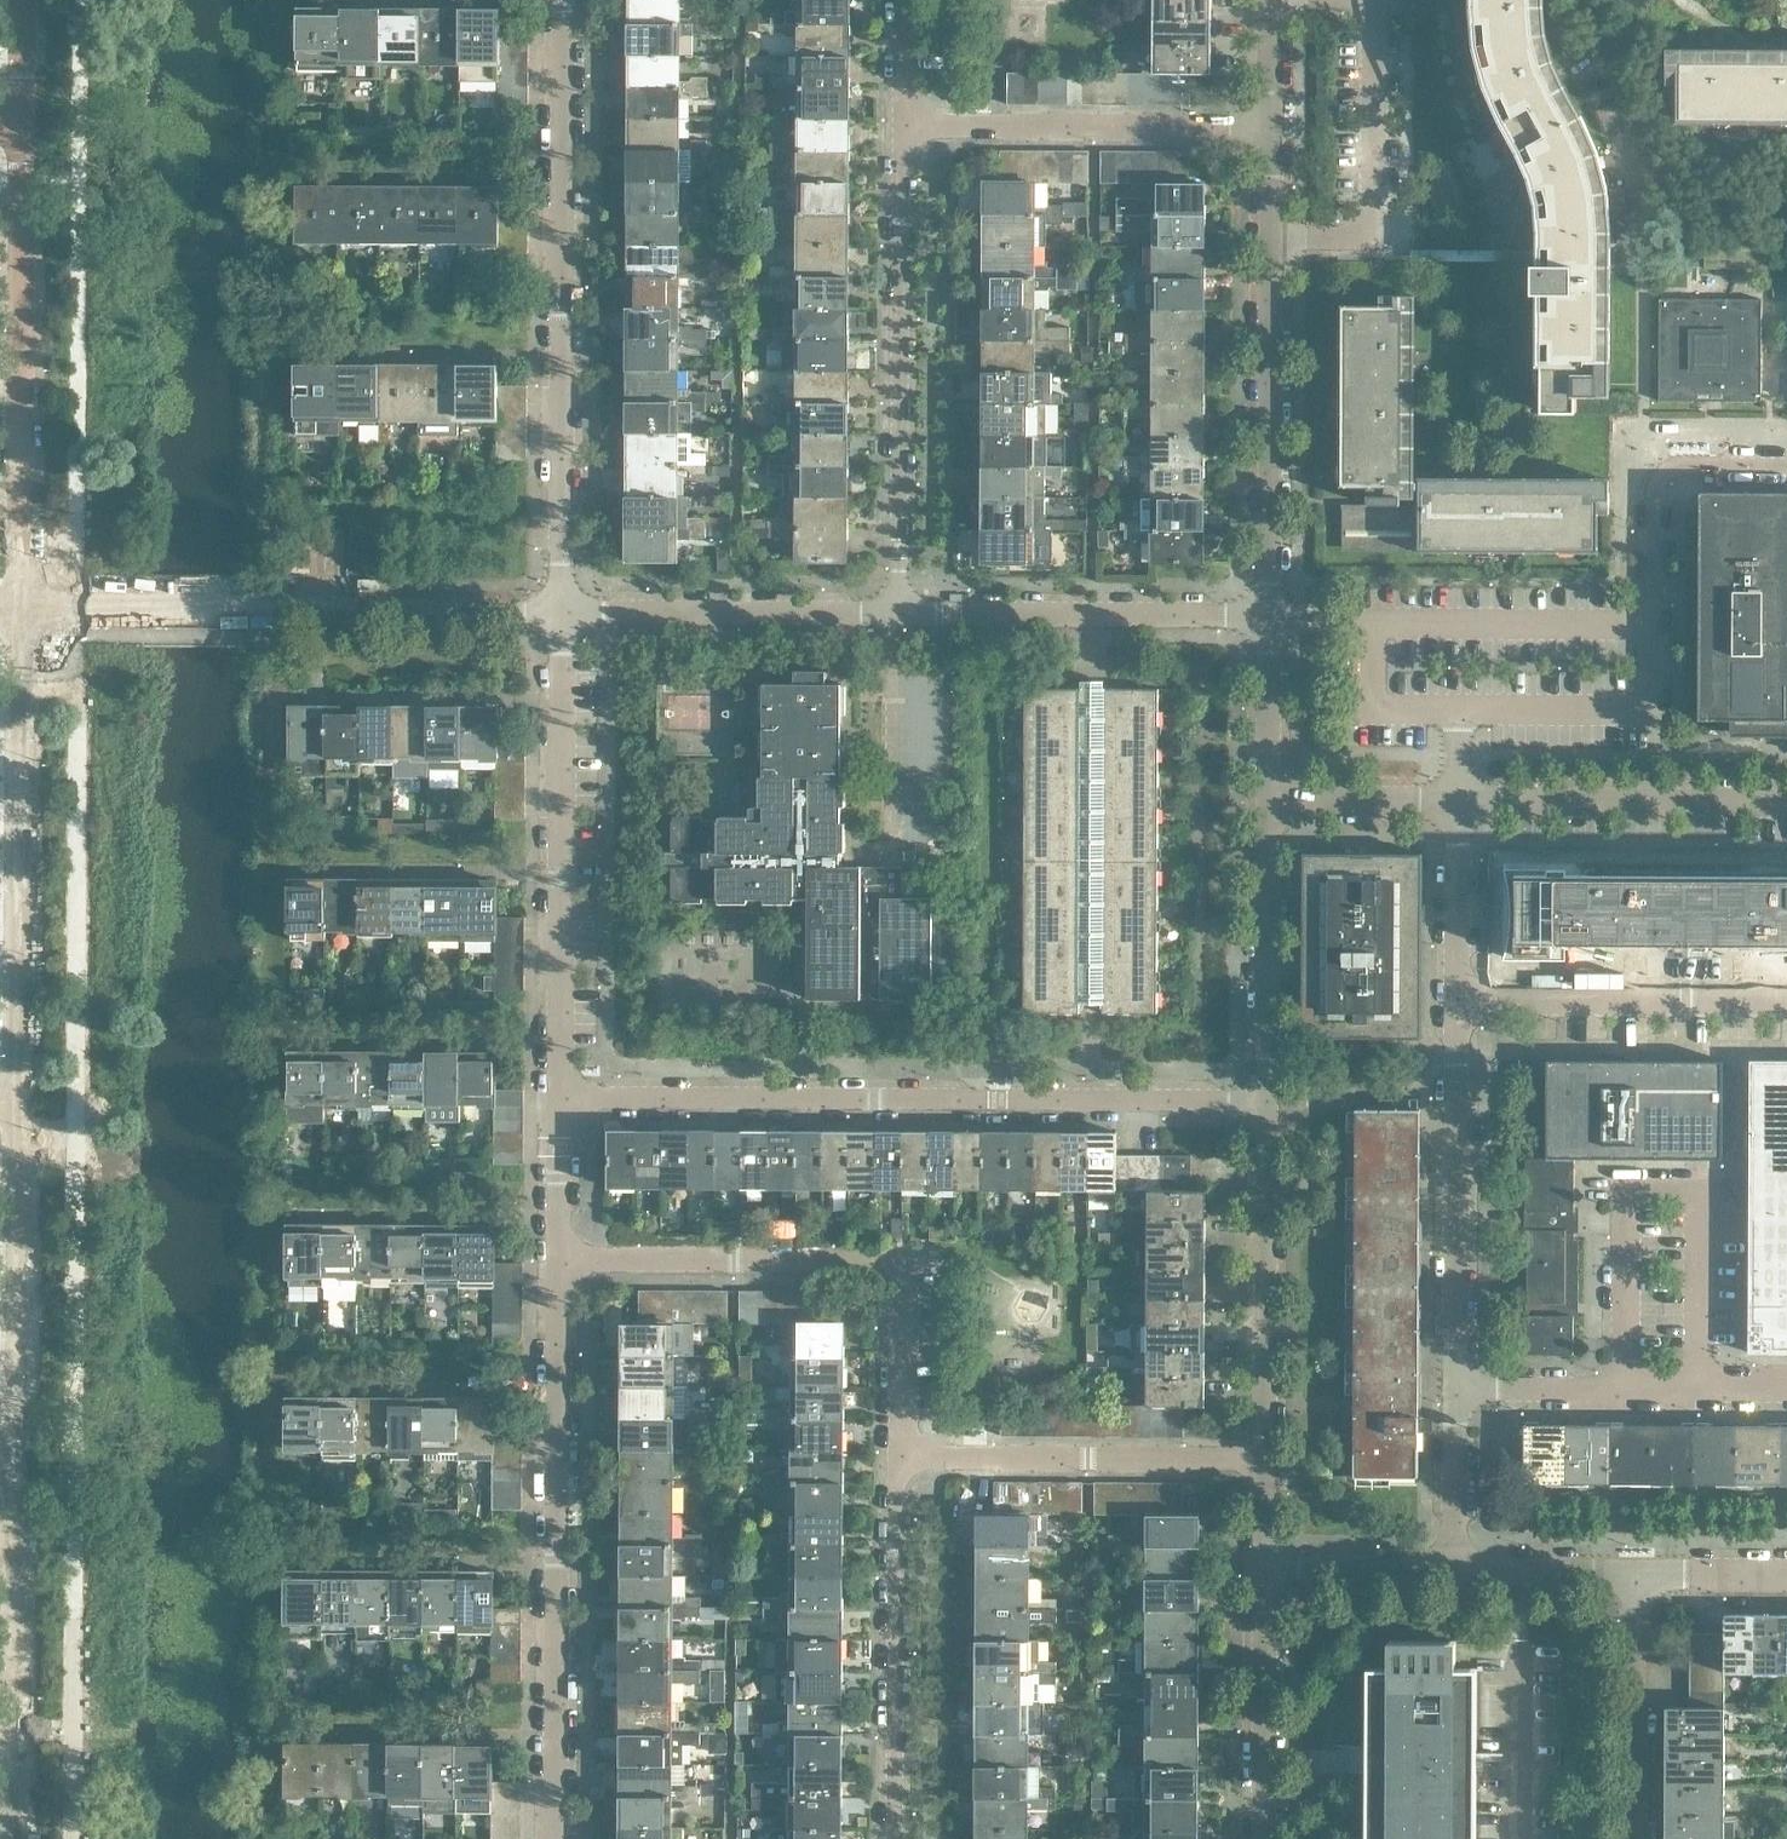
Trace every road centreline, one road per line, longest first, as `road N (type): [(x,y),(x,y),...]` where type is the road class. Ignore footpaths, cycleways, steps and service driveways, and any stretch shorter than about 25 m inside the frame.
road 1 (residential): [(563,1099),(1273,1102)]
road 2 (residential): [(564,612),(567,0)]
road 3 (residential): [(557,1838),(563,1260)]
road 4 (residential): [(902,1458),(903,1280),(890,1263),(563,1260)]
road 5 (residential): [(1267,617),(1272,127)]
road 6 (residential): [(901,616),(905,128)]
road 7 (residential): [(563,1099),(564,612)]
road 8 (tertiary): [(20,609),(26,123)]
road 9 (tertiary): [(17,1093),(20,609)]
road 10 (residential): [(87,608),(564,612)]
road 11 (residential): [(1456,1390),(1459,1000)]
road 12 (tertiary): [(14,1838),(18,1457)]
road 13 (residential): [(898,1838),(902,1458)]
road 14 (residential): [(902,1458),(1270,1461)]
road 15 (residential): [(1272,127),(905,128)]
road 16 (residential): [(901,616),(1267,617)]
road 17 (tertiary): [(18,1457),(17,1093)]
road 18 (residential): [(1270,1461),(1273,1102)]
road 19 (residential): [(564,612),(901,616)]
road 20 (residential): [(1786,1386),(1456,1390)]
road 21 (residential): [(1786,999),(1459,1000)]
road 22 (residential): [(1462,802),(1786,801)]
road 23 (residential): [(1273,1102),(1270,801)]
road 24 (residential): [(1269,1838),(1270,1569)]
road 25 (residential): [(1639,1838),(1640,1572)]
road 26 (residential): [(1459,1000),(1462,802)]
road 27 (residential): [(1270,801),(1462,802)]
road 28 (residential): [(1456,1571),(1270,1569)]
road 29 (residential): [(1270,801),(1267,617)]
road 30 (residential): [(1640,1572),(1456,1571)]
road 31 (residential): [(1456,1571),(1456,1390)]
road 32 (residential): [(563,1260),(563,1099)]
road 33 (residential): [(1786,1573),(1640,1572)]
road 34 (residential): [(905,128),(905,0)]
road 35 (residential): [(1272,127),(1272,0)]
road 36 (tertiary): [(26,123),(24,0)]

